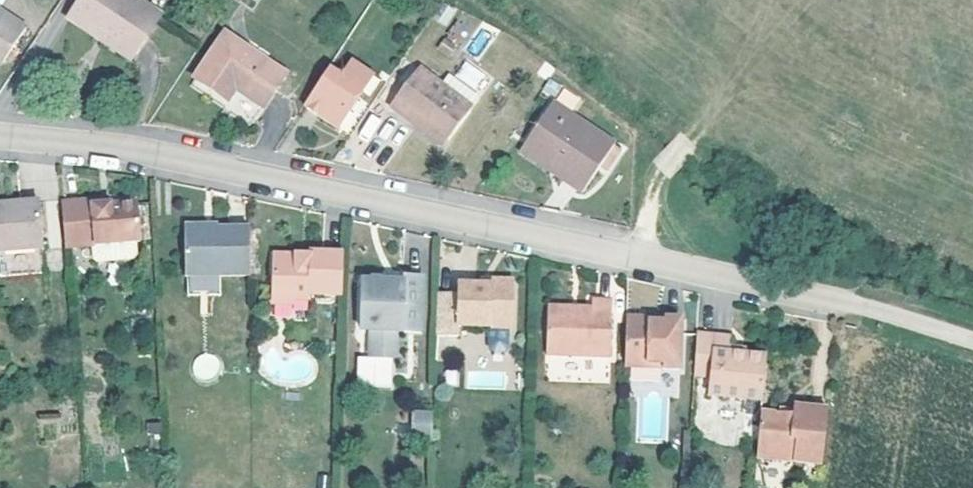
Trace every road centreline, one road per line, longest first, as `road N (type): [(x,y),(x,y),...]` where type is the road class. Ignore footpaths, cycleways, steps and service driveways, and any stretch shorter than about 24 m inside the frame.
road 1 (residential): [(0,138),(124,149),(851,307)]
road 2 (track): [(851,307),(972,347)]

